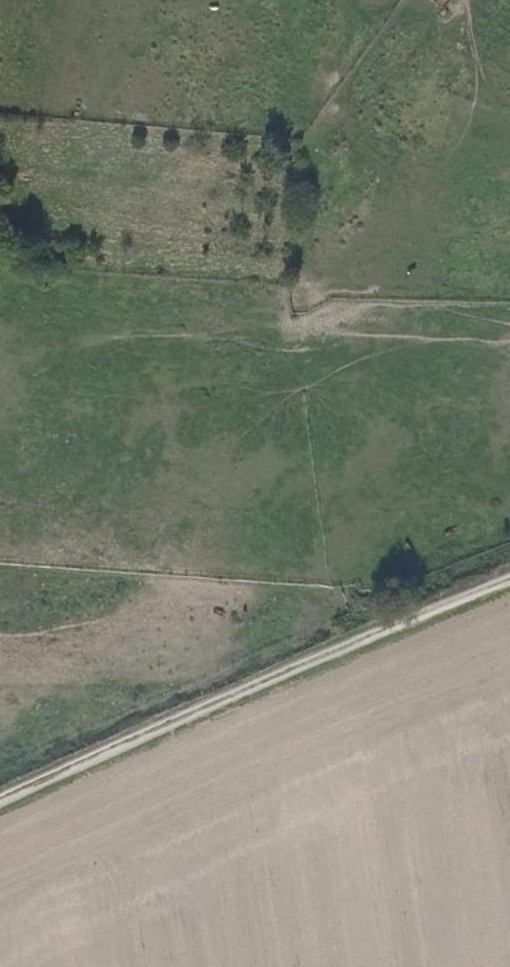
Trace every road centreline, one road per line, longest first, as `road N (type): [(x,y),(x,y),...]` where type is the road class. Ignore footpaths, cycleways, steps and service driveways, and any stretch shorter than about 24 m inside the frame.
road 1 (track): [(0,805),(509,578)]

